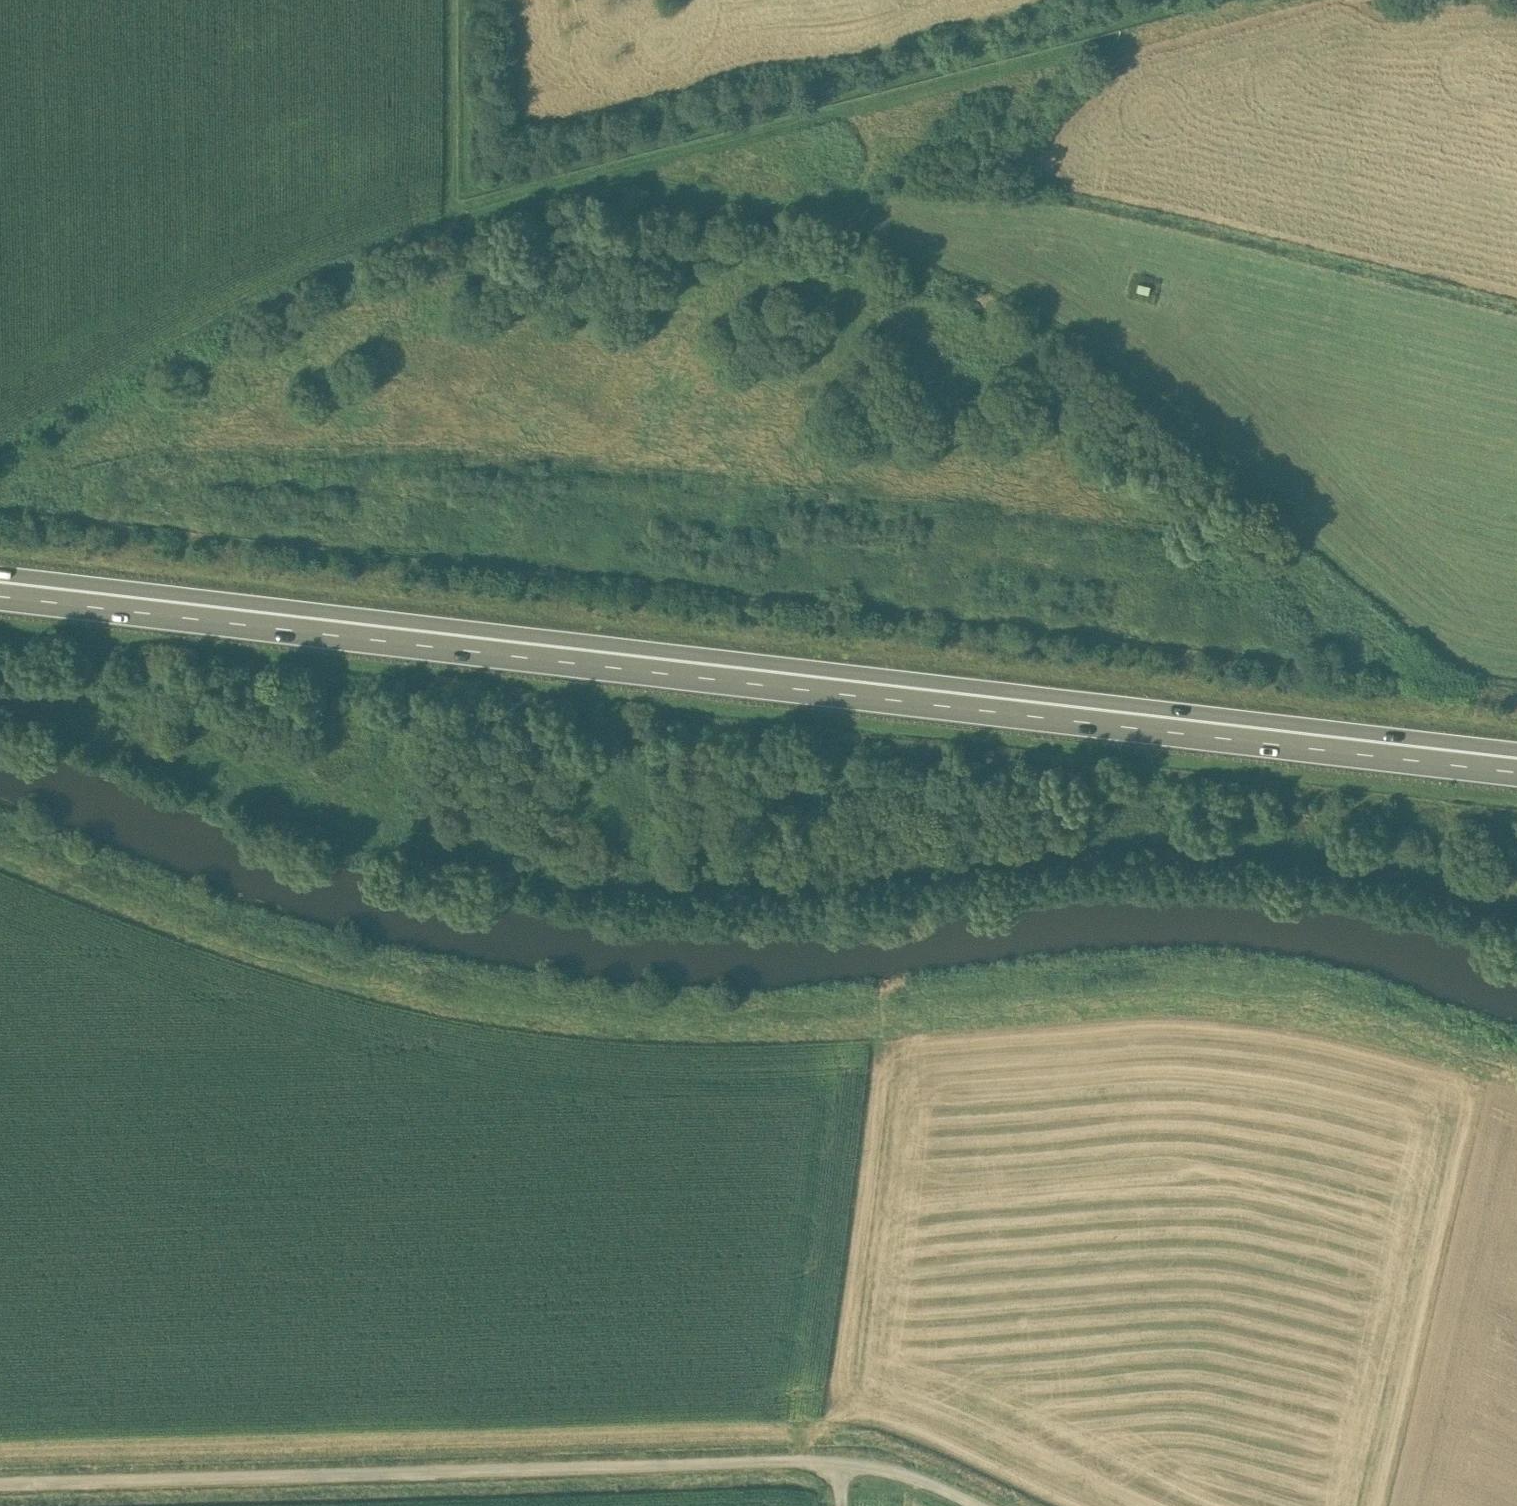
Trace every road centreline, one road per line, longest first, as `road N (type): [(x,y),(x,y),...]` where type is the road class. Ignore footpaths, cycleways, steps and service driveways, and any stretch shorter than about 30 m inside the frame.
road 1 (trunk): [(0,600),(1516,776)]
road 2 (trunk): [(1516,751),(0,578)]
road 3 (track): [(0,1477),(832,1453),(987,1505)]

